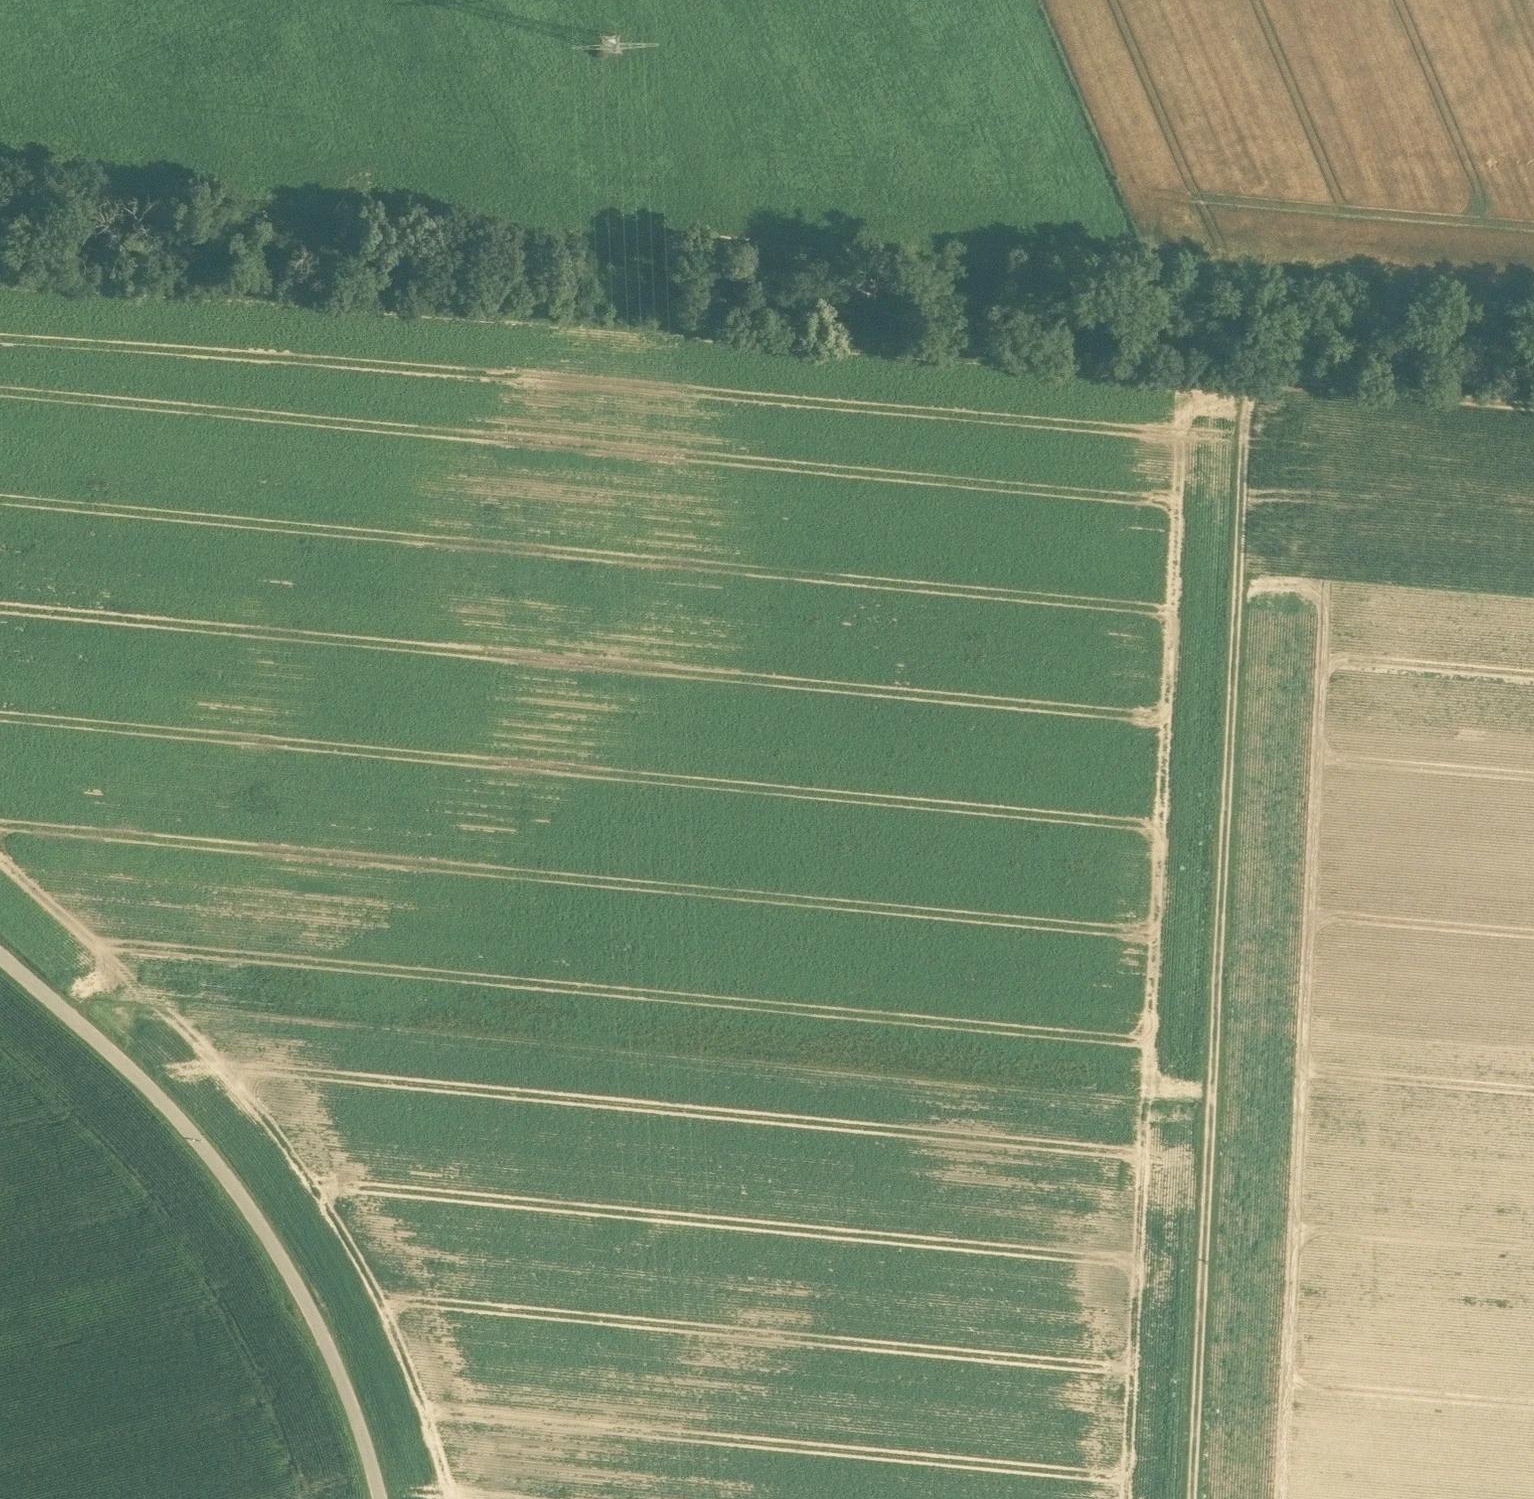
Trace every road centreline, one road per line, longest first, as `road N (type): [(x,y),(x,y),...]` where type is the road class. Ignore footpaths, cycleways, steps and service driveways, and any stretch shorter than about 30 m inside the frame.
road 1 (track): [(1247,376),(1195,1498)]
road 2 (track): [(1533,406),(659,328),(549,228)]
road 3 (unclassified): [(371,1498),(324,1349),(247,1210),(146,1092),(0,952)]

